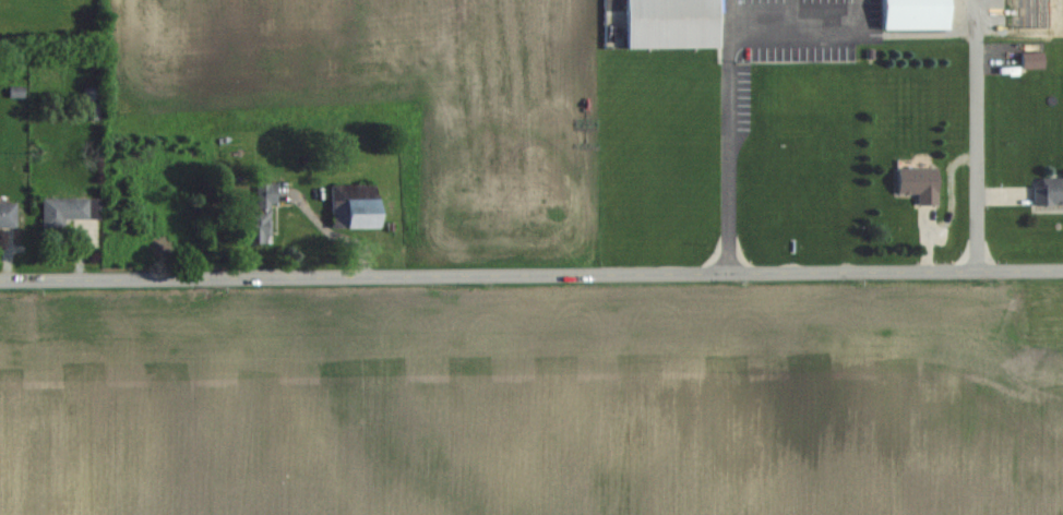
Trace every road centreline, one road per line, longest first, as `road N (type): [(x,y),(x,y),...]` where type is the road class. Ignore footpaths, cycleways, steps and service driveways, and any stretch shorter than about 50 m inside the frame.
road 1 (tertiary): [(0,283),(1062,269)]

